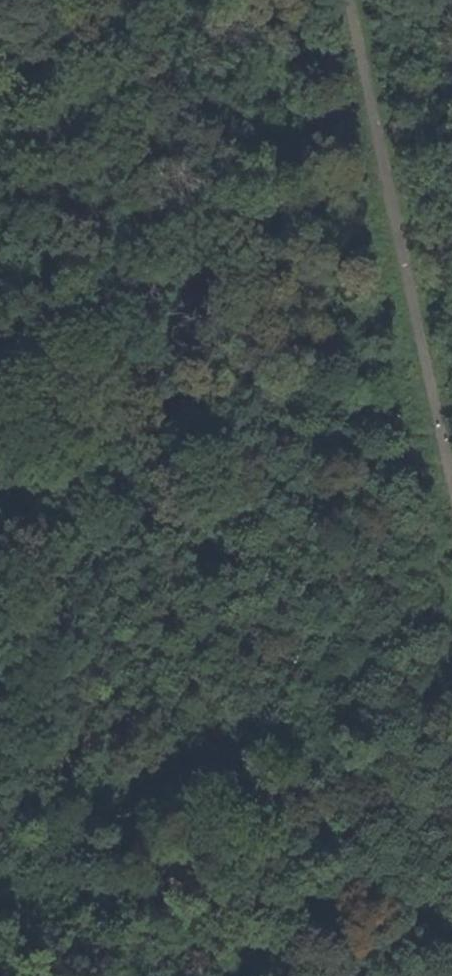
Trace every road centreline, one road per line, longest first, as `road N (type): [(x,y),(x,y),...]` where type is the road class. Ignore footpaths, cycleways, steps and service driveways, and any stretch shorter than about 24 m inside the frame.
road 1 (track): [(451,498),(344,0)]

